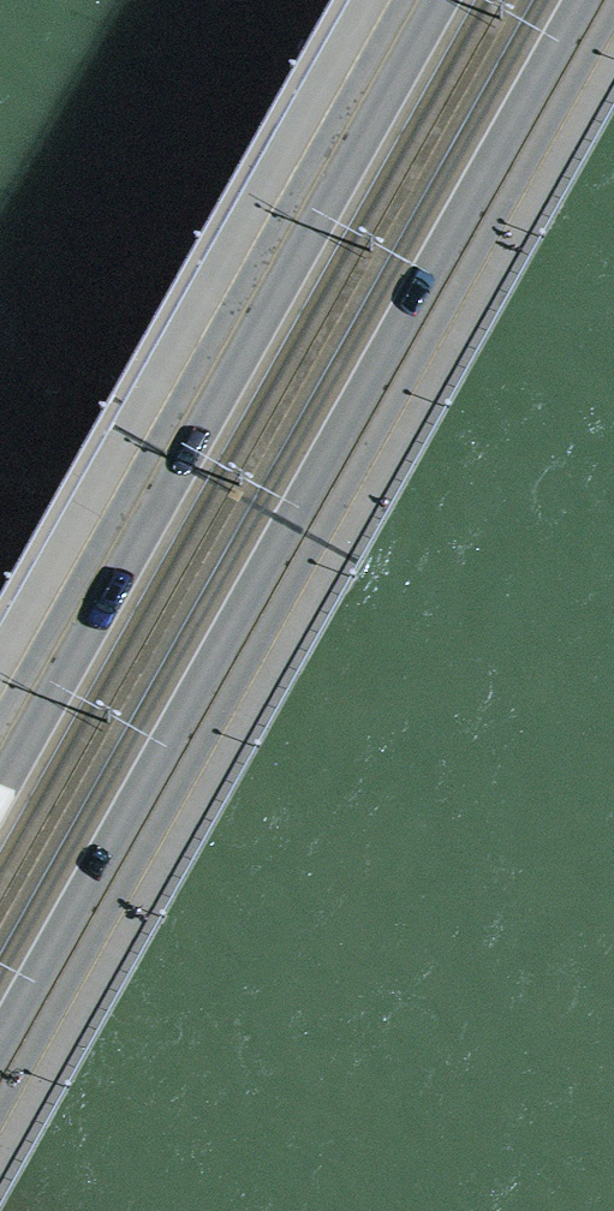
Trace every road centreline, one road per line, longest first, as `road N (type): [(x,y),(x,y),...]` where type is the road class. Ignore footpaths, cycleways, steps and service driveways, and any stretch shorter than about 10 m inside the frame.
road 1 (secondary): [(0,1044),(583,0)]
road 2 (secondary): [(440,0),(0,787)]

